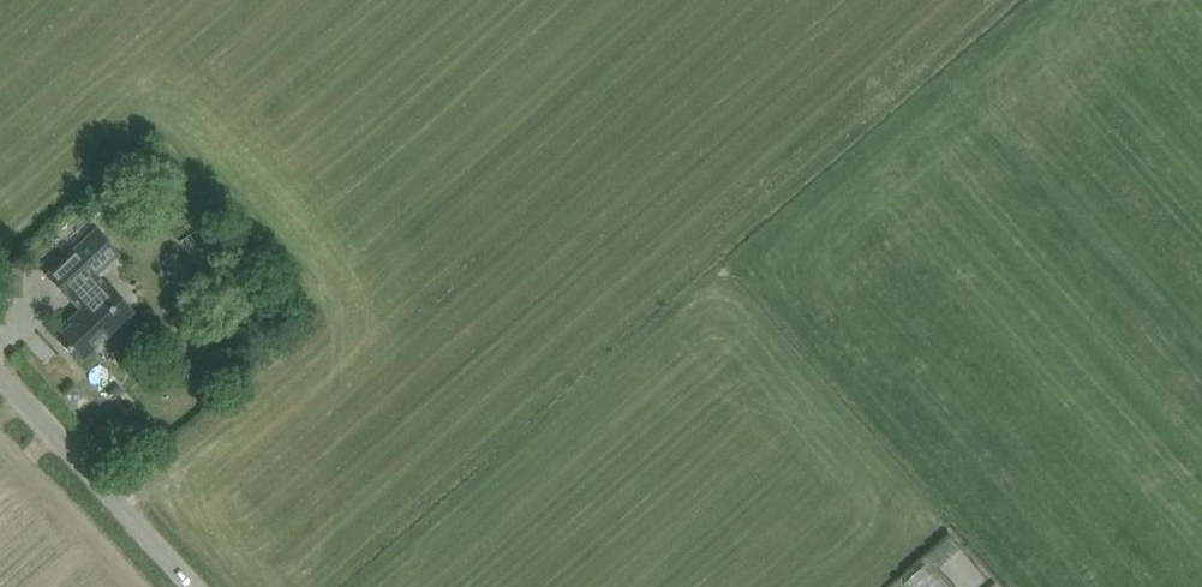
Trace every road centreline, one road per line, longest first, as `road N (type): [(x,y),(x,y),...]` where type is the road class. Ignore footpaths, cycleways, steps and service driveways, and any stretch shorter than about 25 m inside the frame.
road 1 (unclassified): [(200,586),(0,371)]

